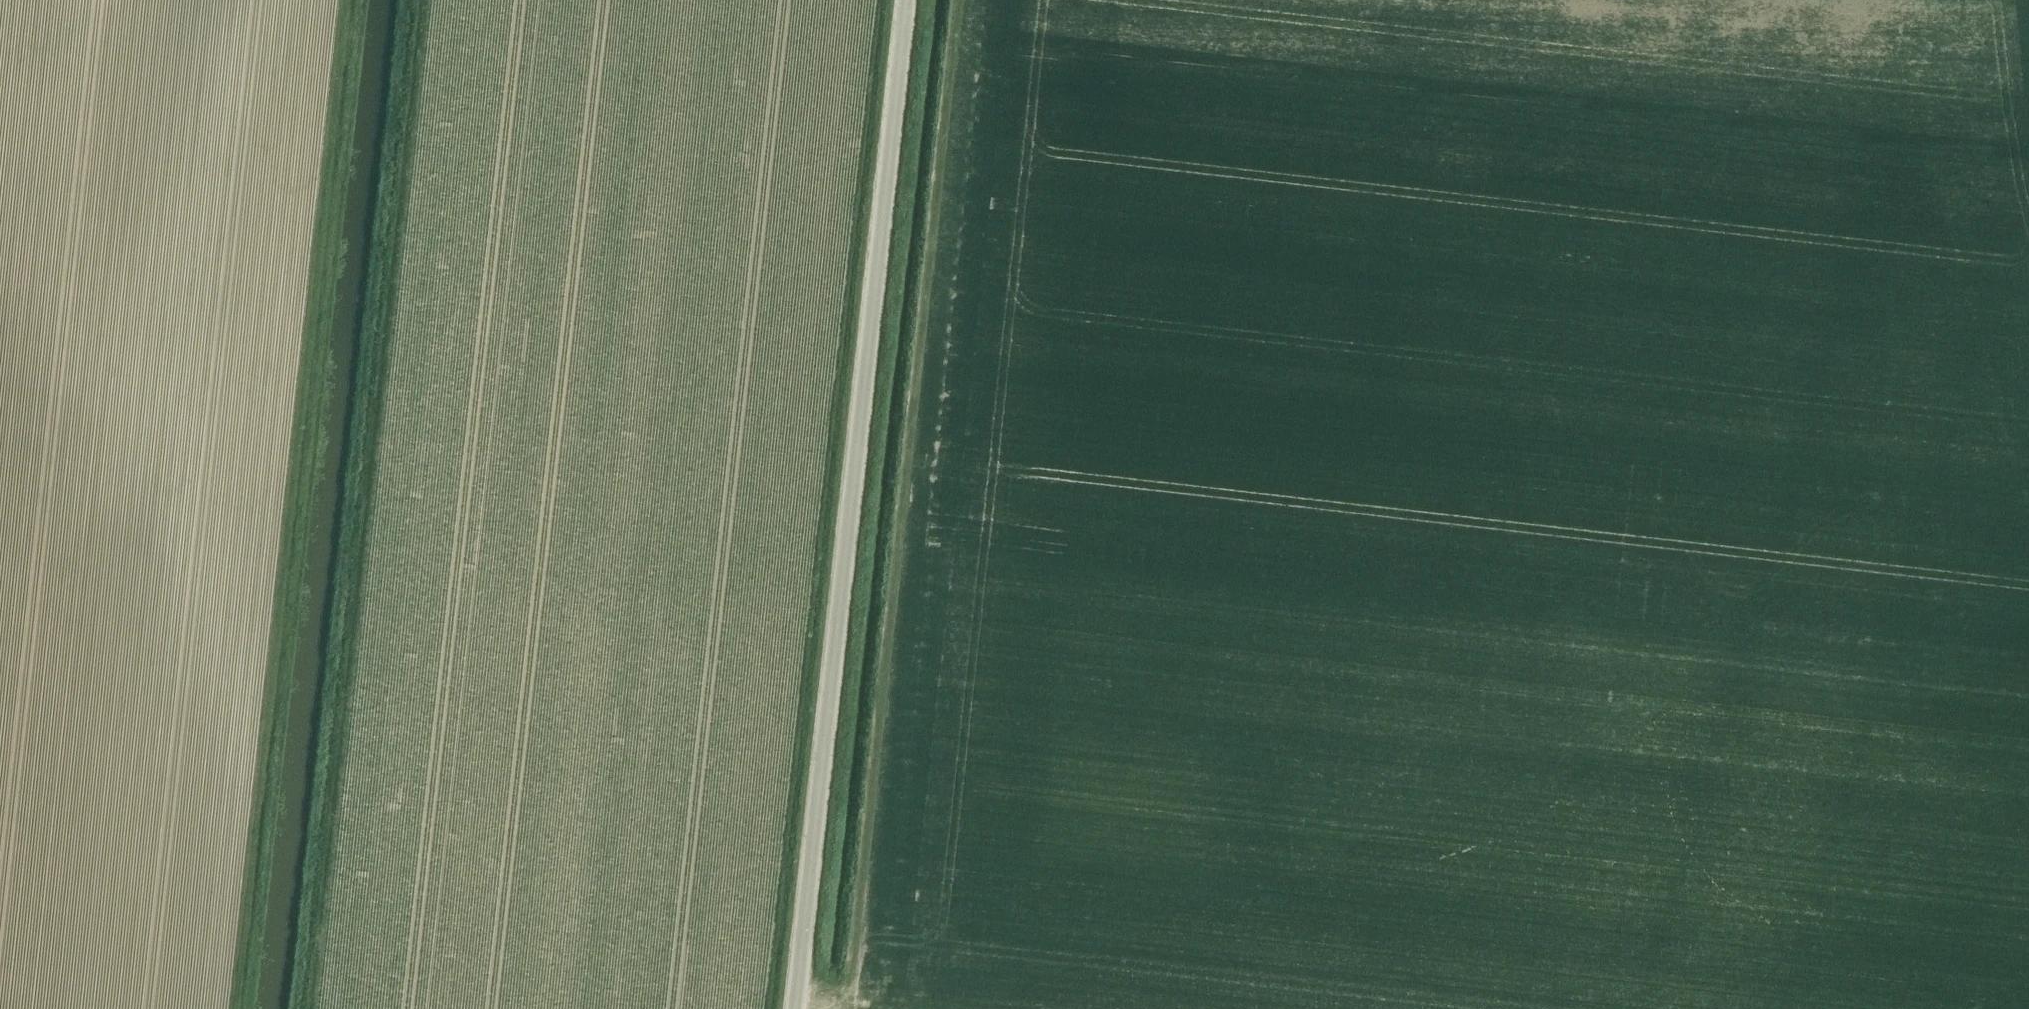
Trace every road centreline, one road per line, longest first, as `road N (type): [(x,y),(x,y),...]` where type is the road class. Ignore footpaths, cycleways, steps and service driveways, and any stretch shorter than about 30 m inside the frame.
road 1 (unclassified): [(795,1008),(906,0)]
road 2 (track): [(341,0),(237,1008)]

